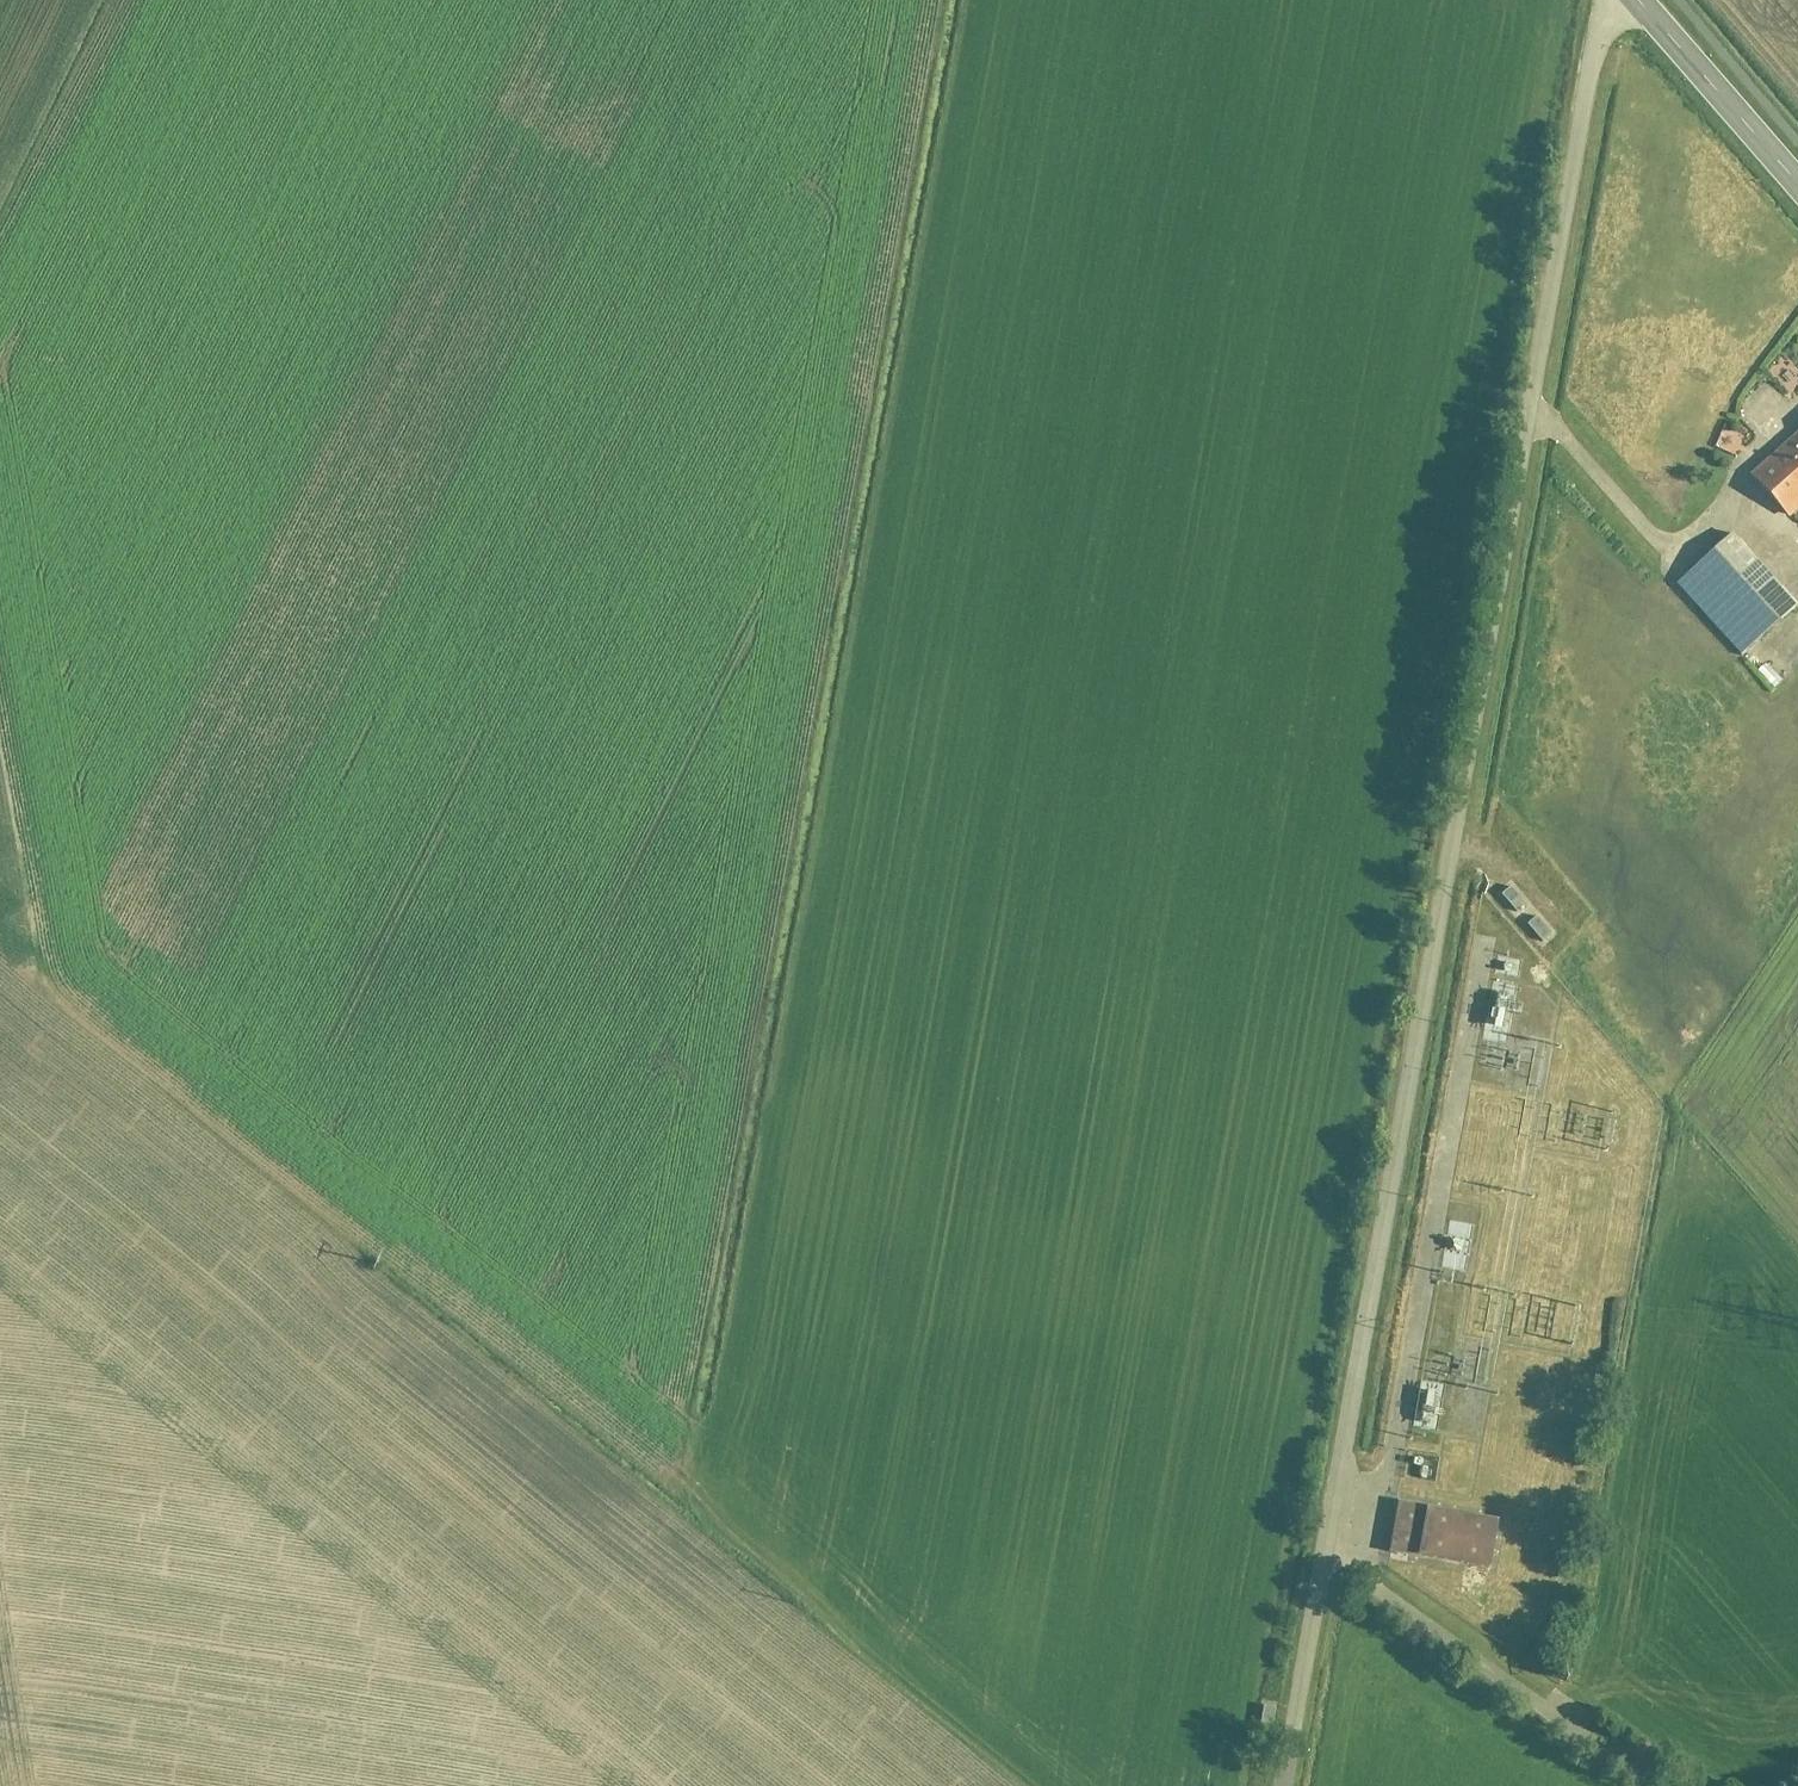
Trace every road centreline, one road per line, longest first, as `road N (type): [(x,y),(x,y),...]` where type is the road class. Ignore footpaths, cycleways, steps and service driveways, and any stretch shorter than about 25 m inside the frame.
road 1 (unclassified): [(1287,1785),(1605,0)]
road 2 (tertiary): [(1634,0),(1797,187)]

